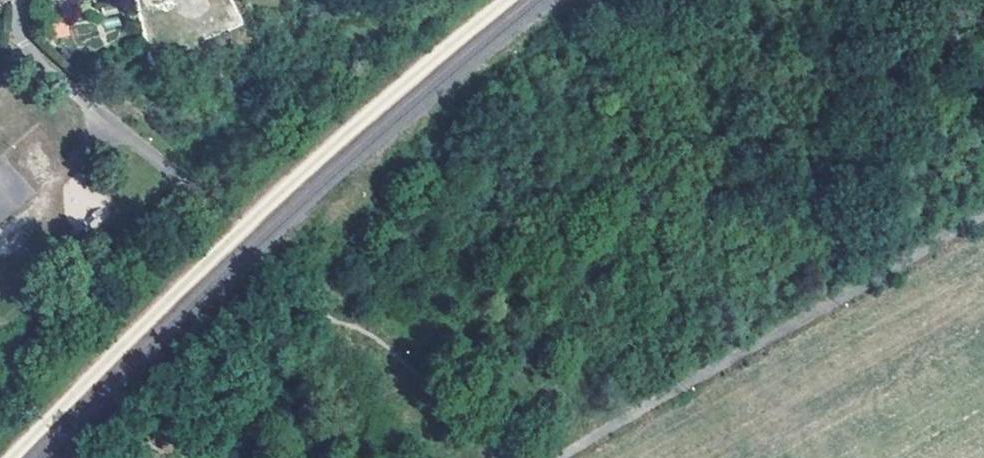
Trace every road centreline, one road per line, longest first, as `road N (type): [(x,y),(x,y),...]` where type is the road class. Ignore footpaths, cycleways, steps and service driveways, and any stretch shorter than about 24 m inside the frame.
road 1 (track): [(555,457),(983,215)]

